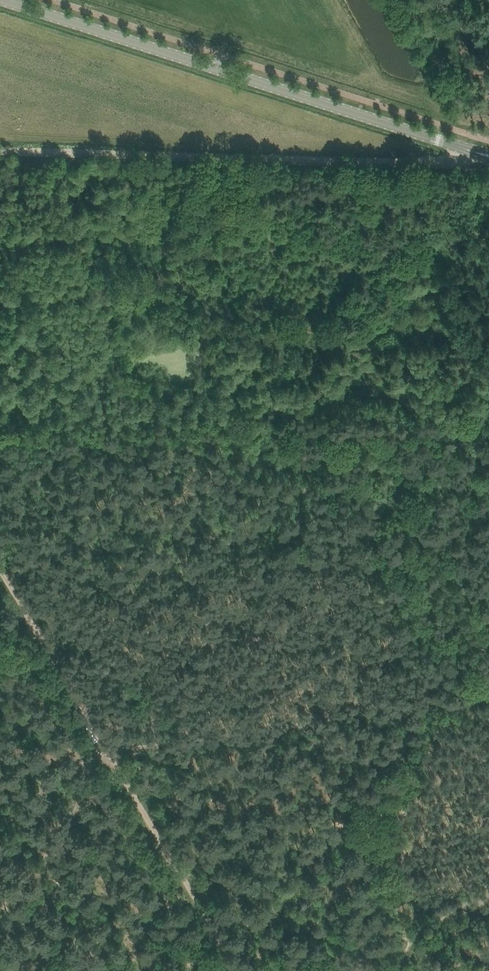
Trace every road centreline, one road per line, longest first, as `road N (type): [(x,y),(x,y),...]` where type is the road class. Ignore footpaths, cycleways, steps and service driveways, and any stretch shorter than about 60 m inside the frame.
road 1 (secondary): [(477,151),(10,0)]
road 2 (track): [(459,146),(450,157),(425,162),(0,148)]
road 3 (track): [(239,970),(107,764)]
road 4 (track): [(107,764),(28,638)]
road 5 (track): [(477,151),(465,193),(433,230),(395,254)]

